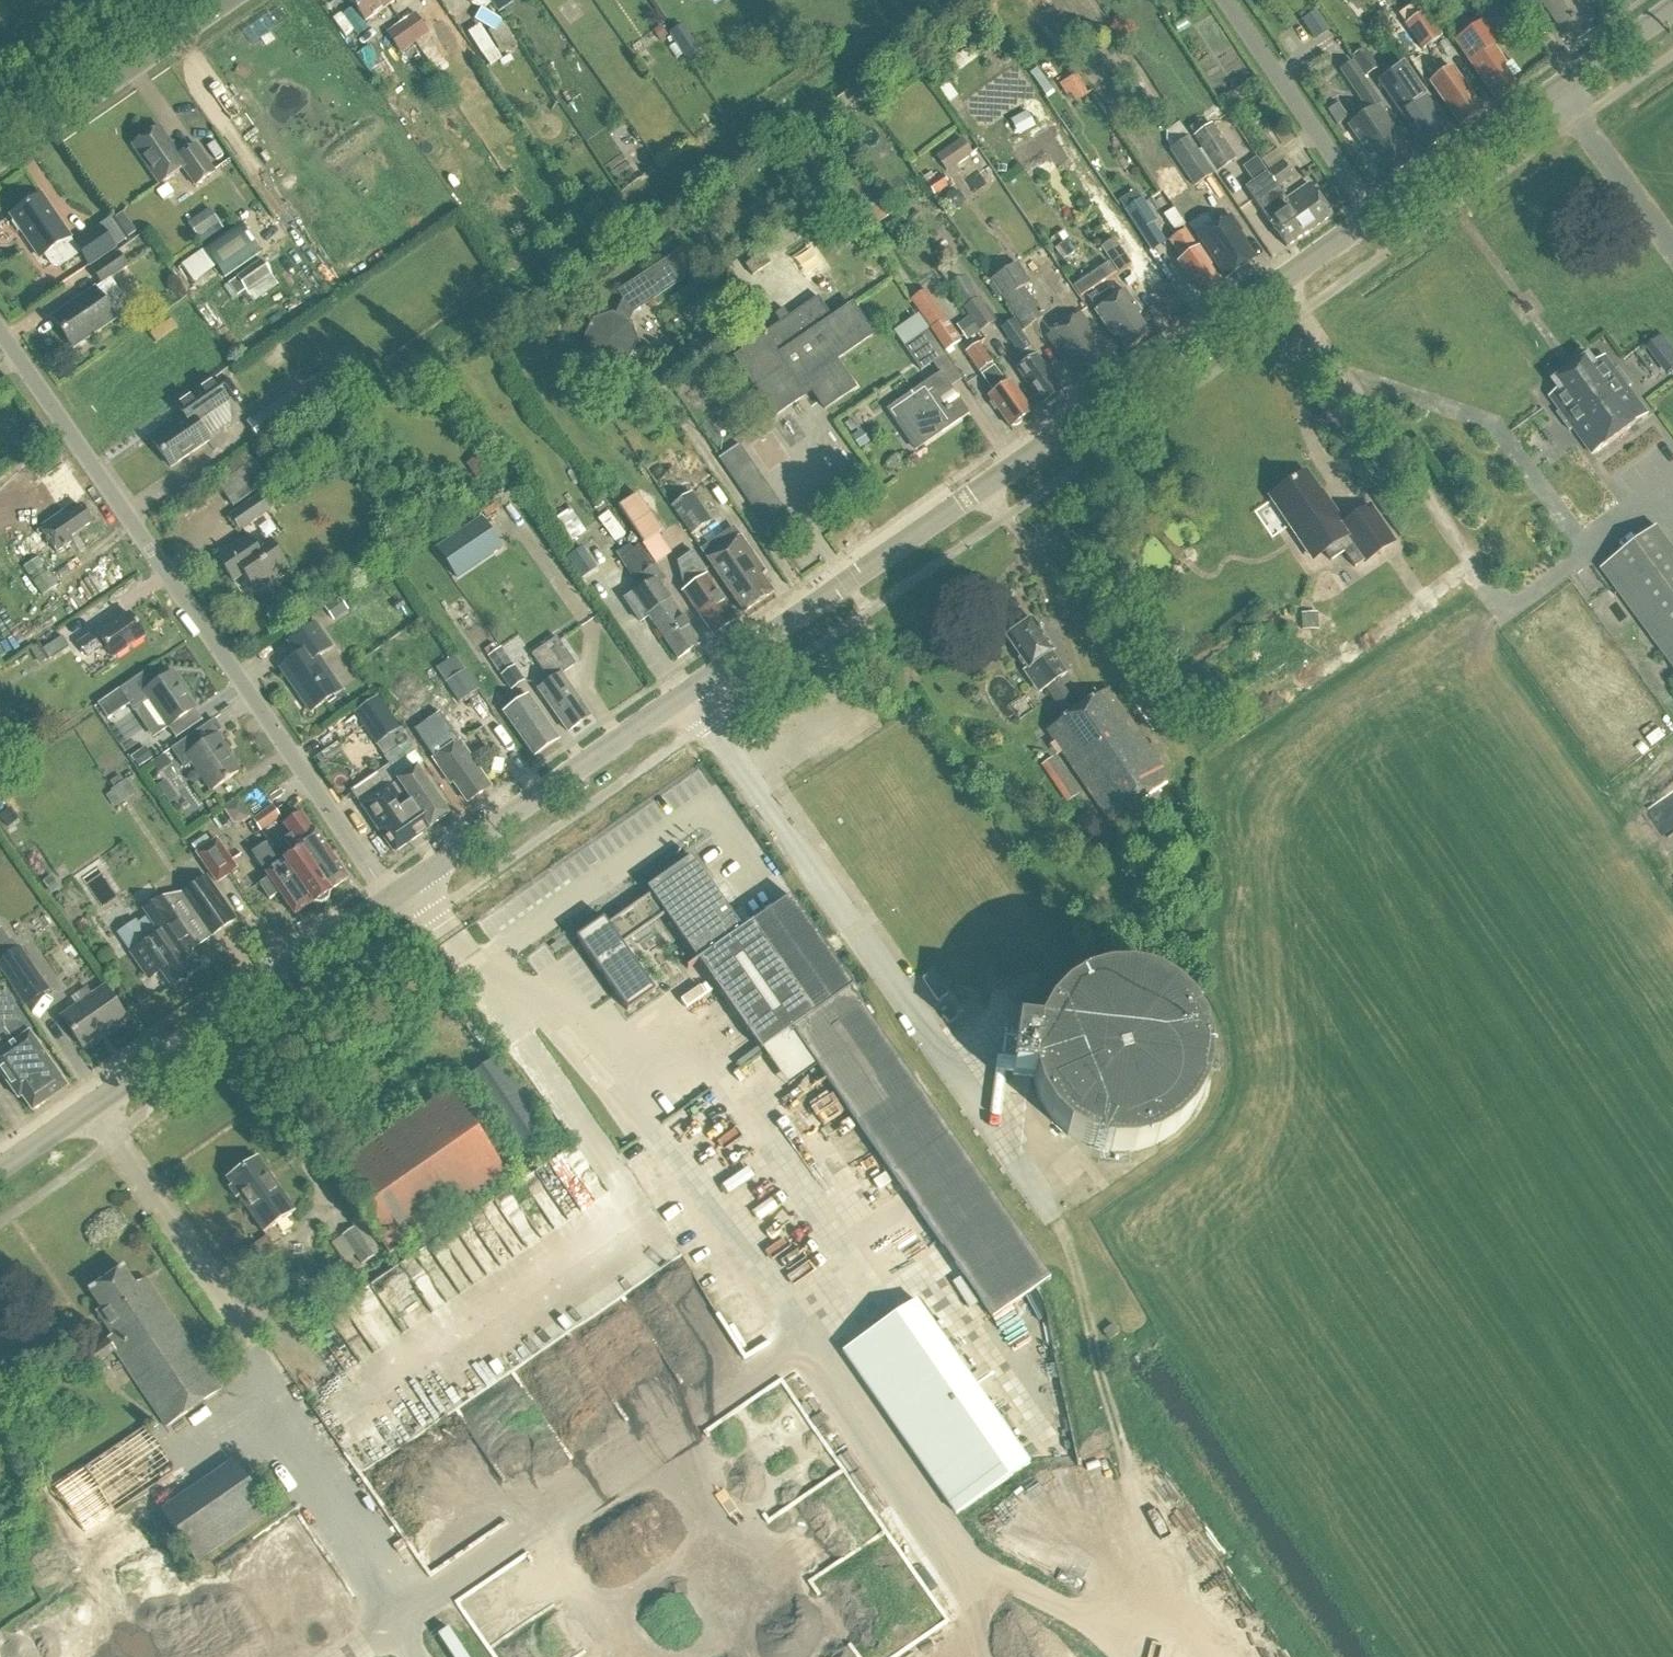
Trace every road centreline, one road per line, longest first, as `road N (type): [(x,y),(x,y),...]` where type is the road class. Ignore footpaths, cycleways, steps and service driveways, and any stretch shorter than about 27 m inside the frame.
road 1 (tertiary): [(387,899),(1375,218)]
road 2 (residential): [(387,899),(0,332)]
road 3 (tertiary): [(0,1168),(387,899)]
road 4 (tertiary): [(1375,218),(1672,9)]
road 5 (unclassified): [(0,160),(231,0)]
road 6 (residential): [(1375,218),(1227,0)]

